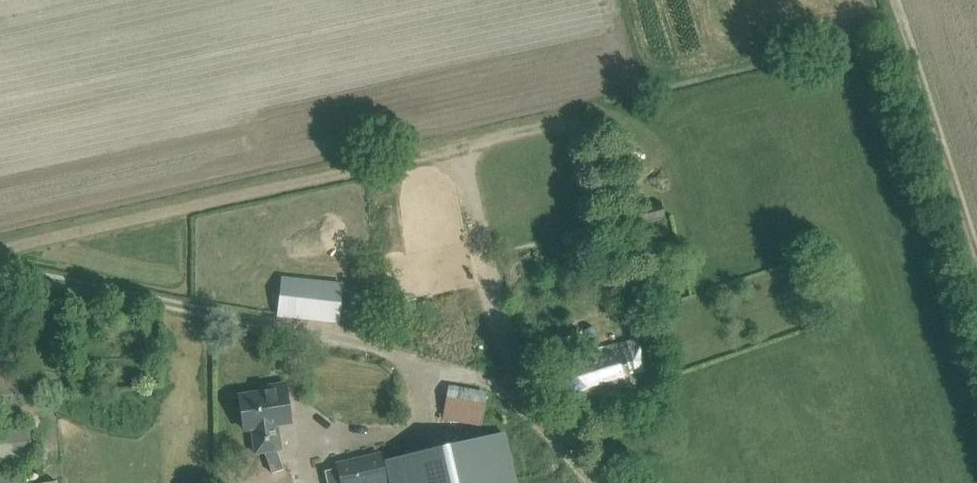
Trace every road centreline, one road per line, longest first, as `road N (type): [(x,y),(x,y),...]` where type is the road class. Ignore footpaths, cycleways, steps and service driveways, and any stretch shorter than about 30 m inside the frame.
road 1 (track): [(614,219),(593,139),(554,126),(0,250)]
road 2 (track): [(0,273),(212,309),(431,363),(492,384),(590,482)]
road 3 (track): [(976,258),(892,0)]
road 4 (track): [(458,149),(513,369),(492,384)]
road 5 (track): [(309,482),(300,452),(313,442),(424,431)]

